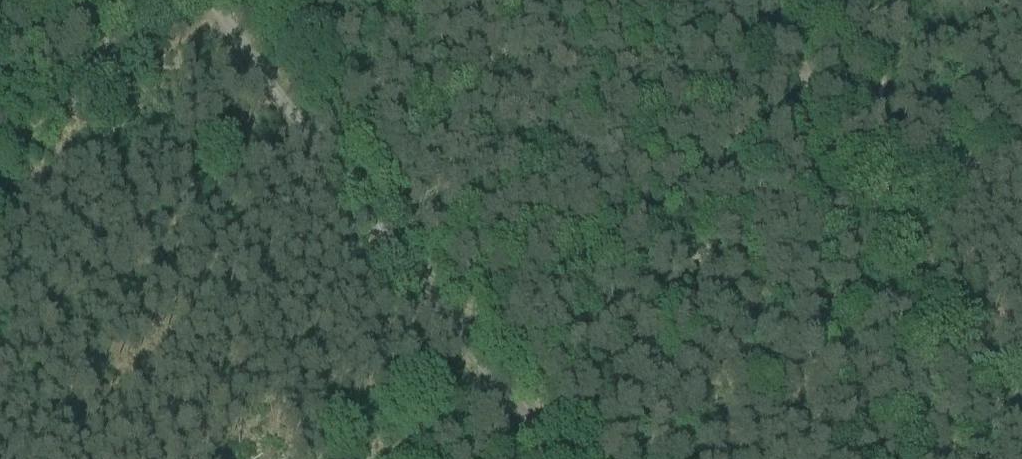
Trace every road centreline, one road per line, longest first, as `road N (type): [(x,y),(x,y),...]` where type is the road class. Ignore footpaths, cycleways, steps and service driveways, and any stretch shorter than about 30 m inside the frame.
road 1 (track): [(222,0),(550,458)]
road 2 (track): [(814,0),(1021,267)]
road 3 (track): [(0,152),(207,0)]
road 4 (track): [(387,458),(426,445),(492,383)]

